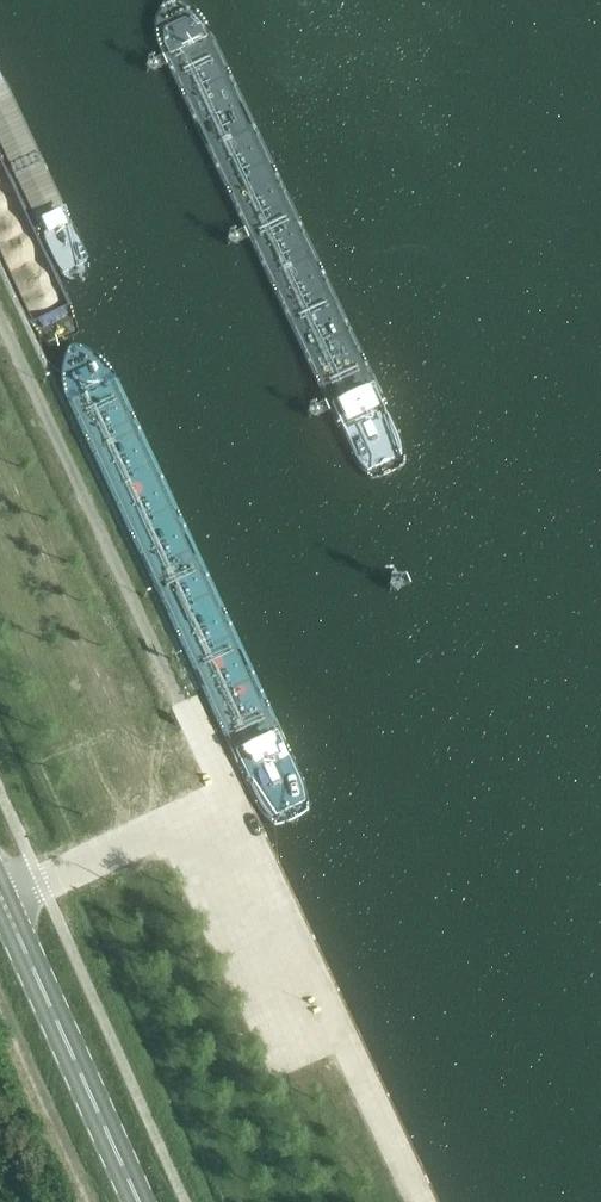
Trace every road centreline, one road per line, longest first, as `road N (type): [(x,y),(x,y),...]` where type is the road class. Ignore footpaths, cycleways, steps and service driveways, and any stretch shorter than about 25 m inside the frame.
road 1 (primary): [(133,1201),(0,915)]

